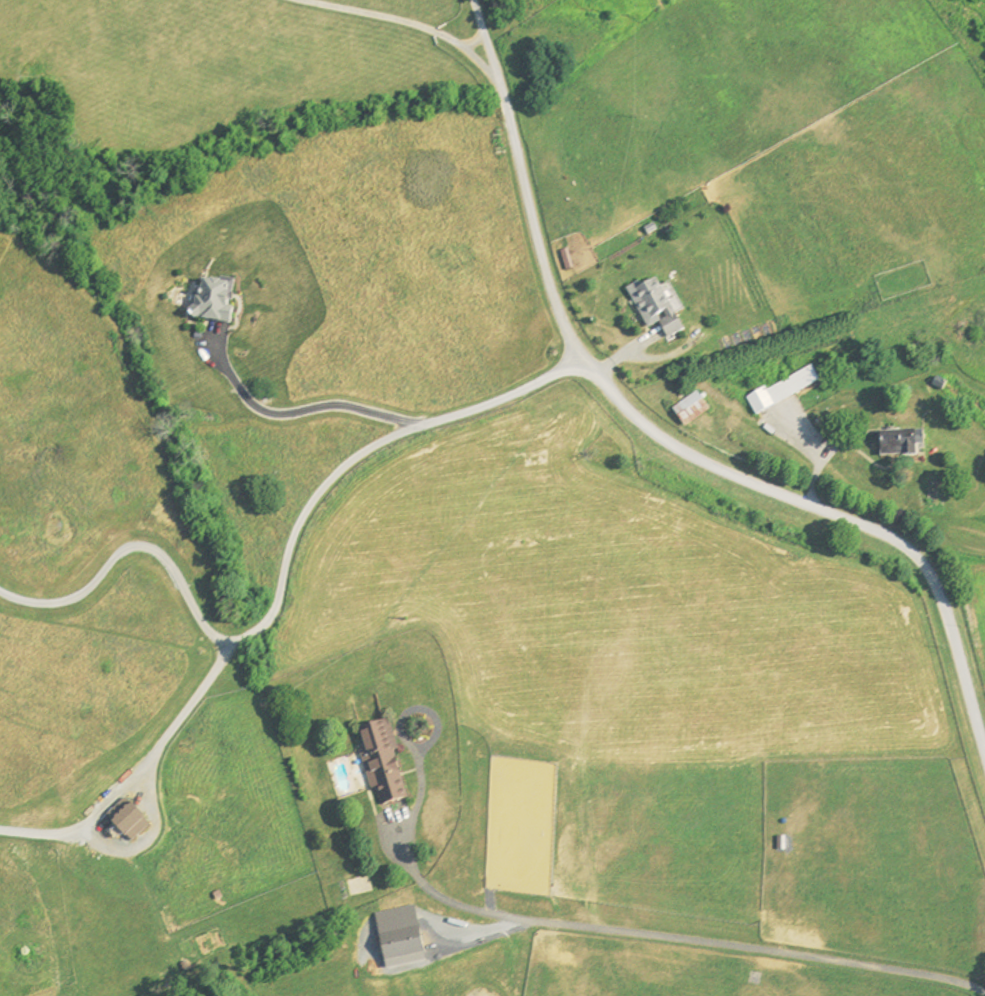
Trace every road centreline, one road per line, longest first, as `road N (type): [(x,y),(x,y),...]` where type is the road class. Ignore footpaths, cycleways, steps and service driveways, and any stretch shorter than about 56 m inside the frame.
road 1 (residential): [(984,751),(937,580),(914,548),(673,445),(579,359),(553,294),(477,0)]

